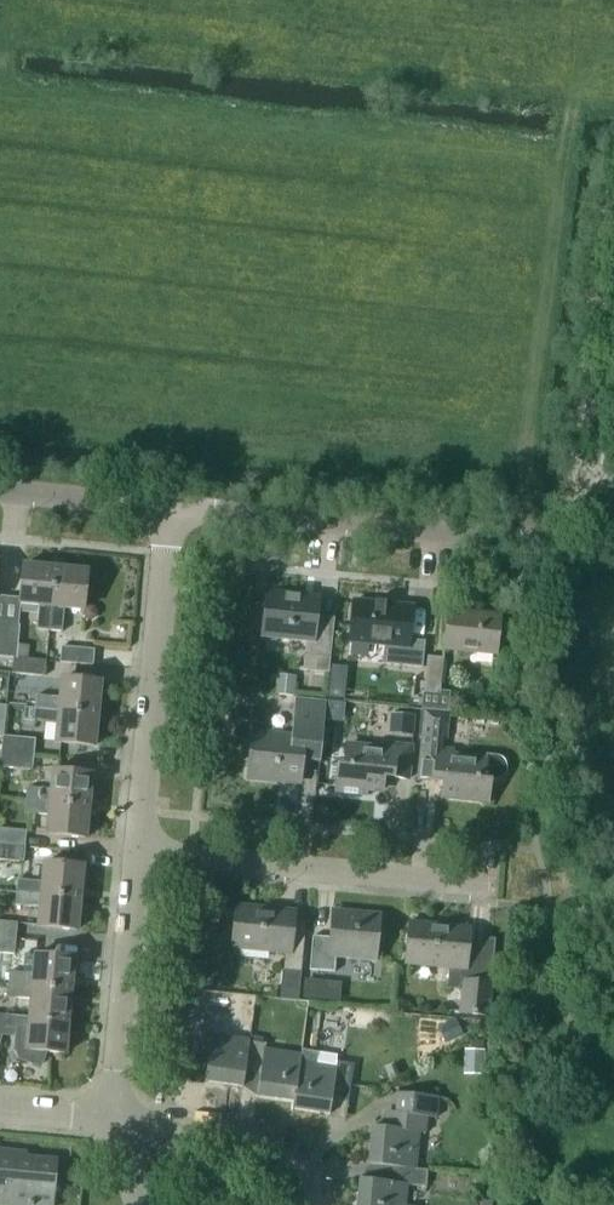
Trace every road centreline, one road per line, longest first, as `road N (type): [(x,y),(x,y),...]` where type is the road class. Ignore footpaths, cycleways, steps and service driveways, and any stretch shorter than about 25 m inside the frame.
road 1 (tertiary): [(613,548),(166,512)]
road 2 (residential): [(488,888),(137,852)]
road 3 (residential): [(137,852),(166,512)]
road 4 (residential): [(114,1119),(137,852)]
road 5 (residential): [(309,1204),(300,1173),(258,1147),(202,1129),(114,1119)]
road 6 (tertiary): [(166,512),(0,495)]

